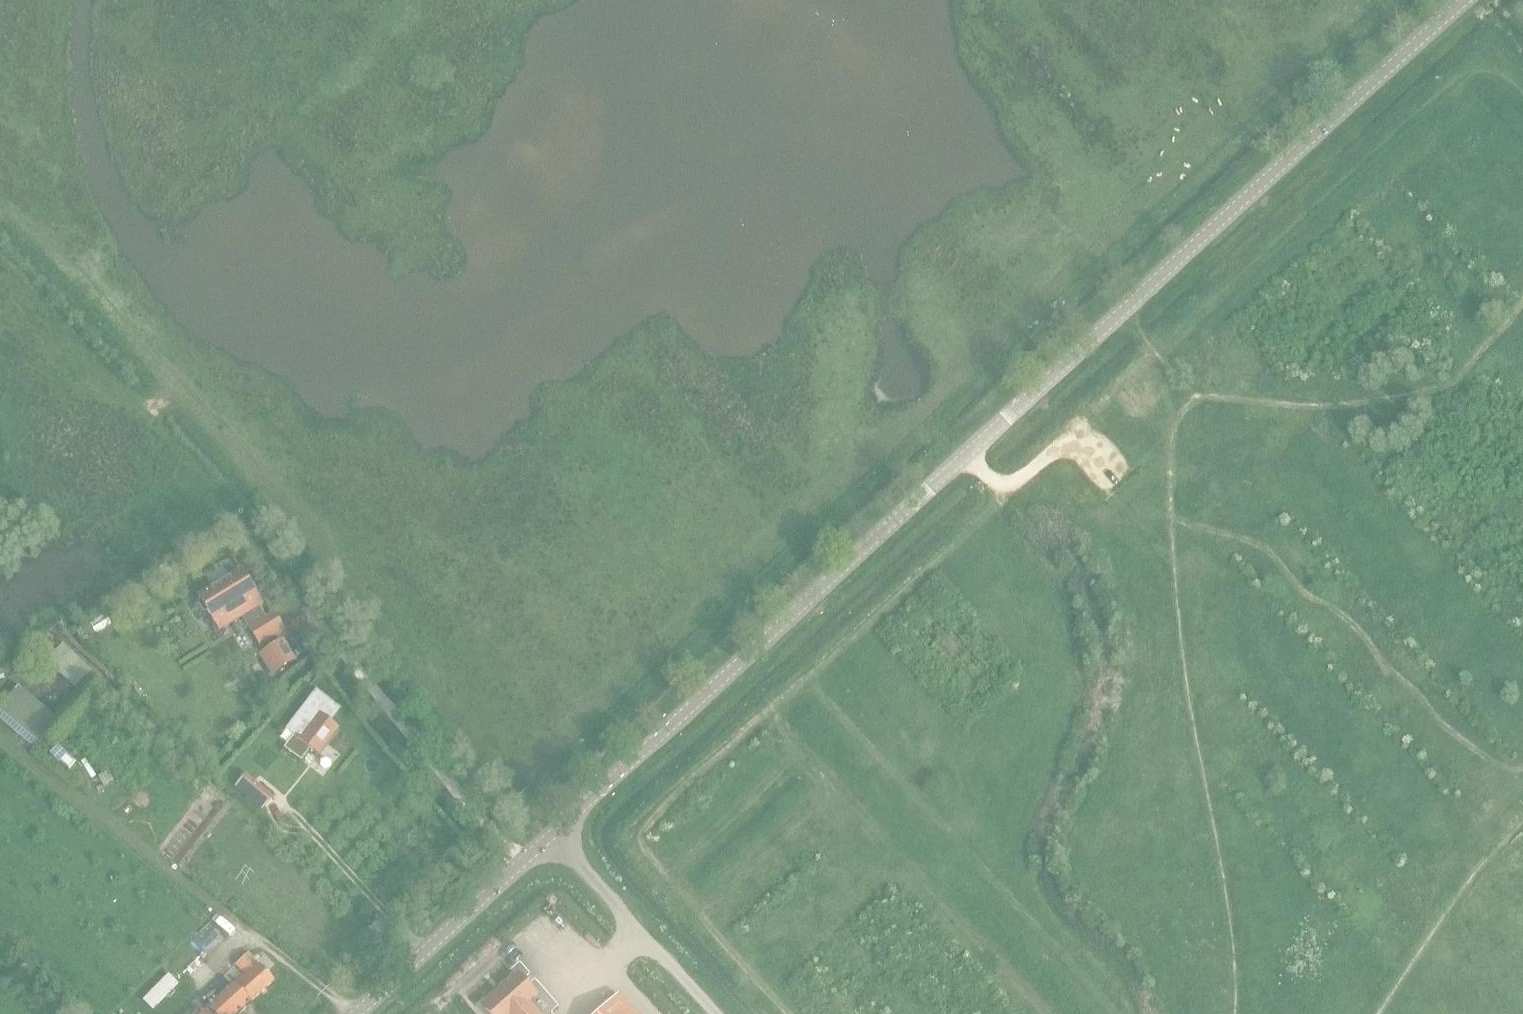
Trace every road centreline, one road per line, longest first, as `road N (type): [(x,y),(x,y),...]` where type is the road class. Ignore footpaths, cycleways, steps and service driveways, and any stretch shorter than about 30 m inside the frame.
road 1 (track): [(1522,766),(1491,760),(1265,546),(1227,523),(1013,499),(1014,483),(637,827),(635,846),(785,1013)]
road 2 (unclassified): [(549,831),(1467,0)]
road 3 (unclassified): [(353,1013),(549,831)]
road 4 (unclassified): [(714,1013),(549,831)]

